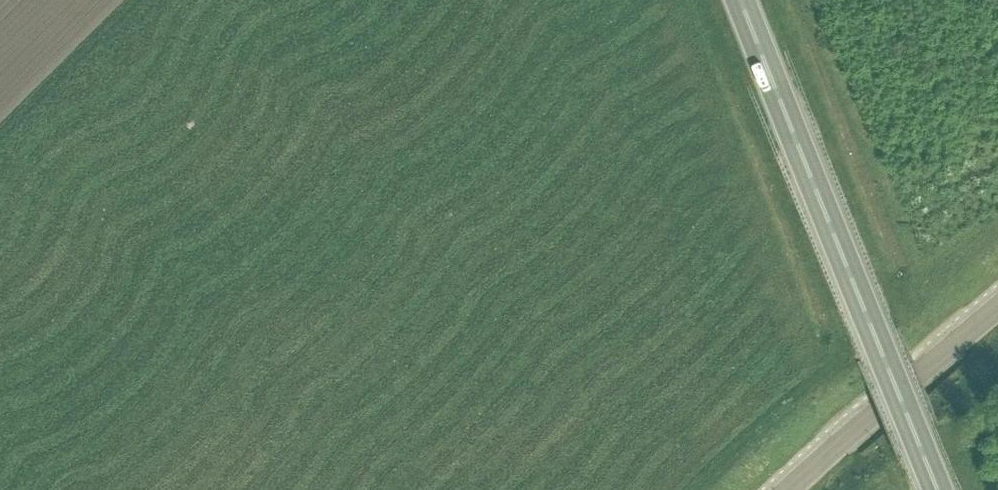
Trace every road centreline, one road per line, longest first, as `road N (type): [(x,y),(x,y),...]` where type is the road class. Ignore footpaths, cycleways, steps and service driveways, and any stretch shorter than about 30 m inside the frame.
road 1 (trunk): [(941,489),(744,0)]
road 2 (tertiary): [(787,489),(997,309)]

